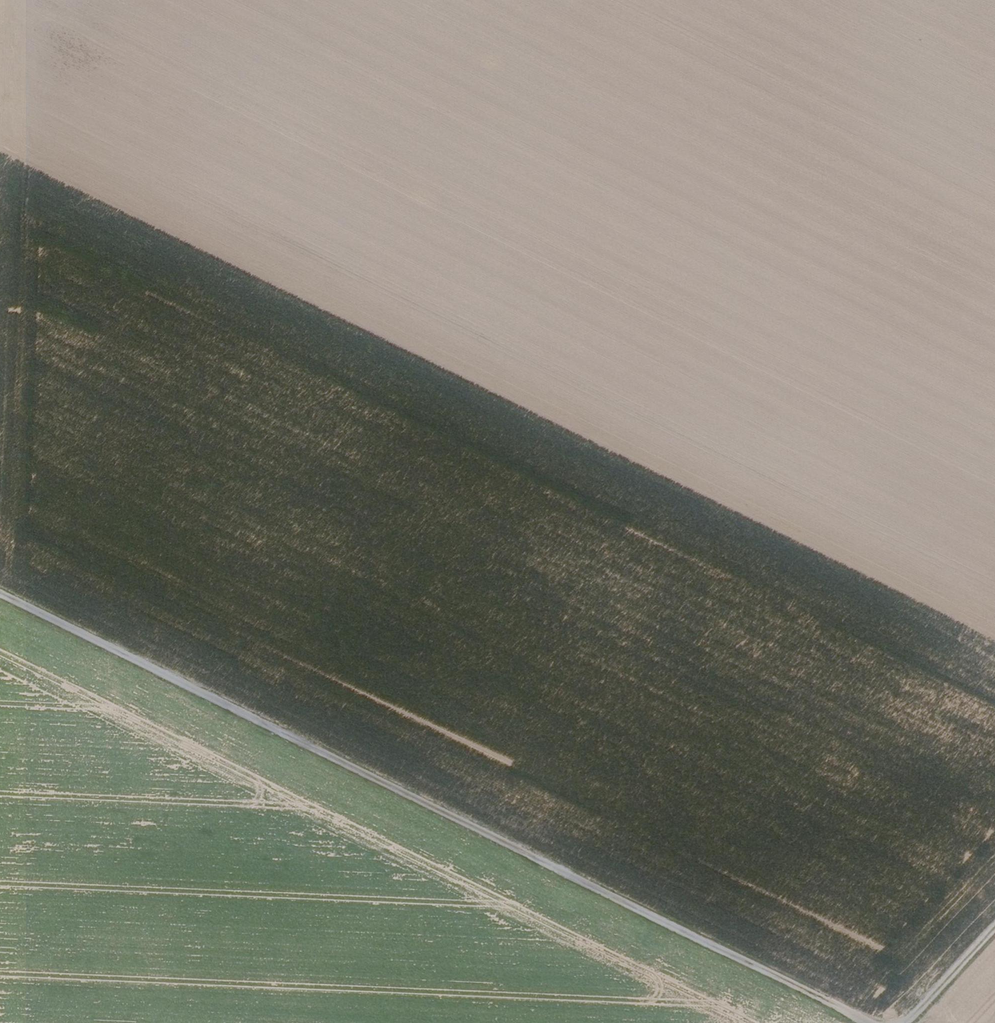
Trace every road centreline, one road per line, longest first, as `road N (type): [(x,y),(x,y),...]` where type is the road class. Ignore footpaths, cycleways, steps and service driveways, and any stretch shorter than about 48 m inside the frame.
road 1 (track): [(868,1022),(0,595)]
road 2 (track): [(994,934),(912,1022)]

